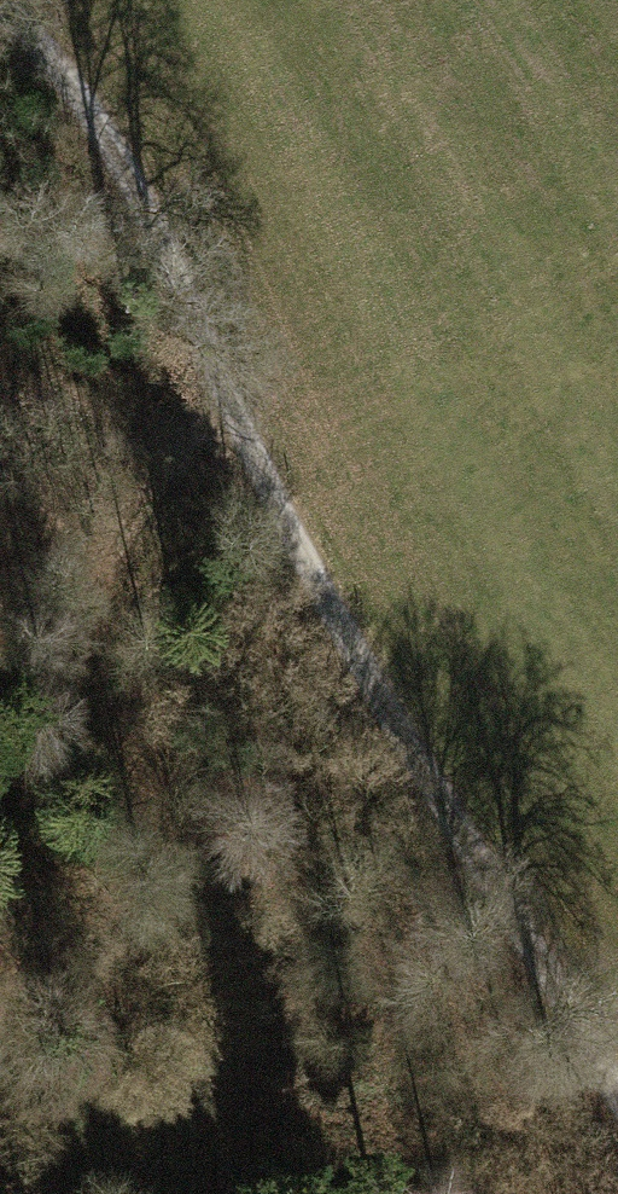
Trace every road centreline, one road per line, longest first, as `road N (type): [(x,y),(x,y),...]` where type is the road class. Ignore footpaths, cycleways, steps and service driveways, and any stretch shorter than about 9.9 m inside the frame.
road 1 (track): [(617,1105),(317,588),(223,399),(118,156),(71,84),(0,6)]
road 2 (track): [(0,977),(63,705),(94,611),(164,455),(223,399)]

